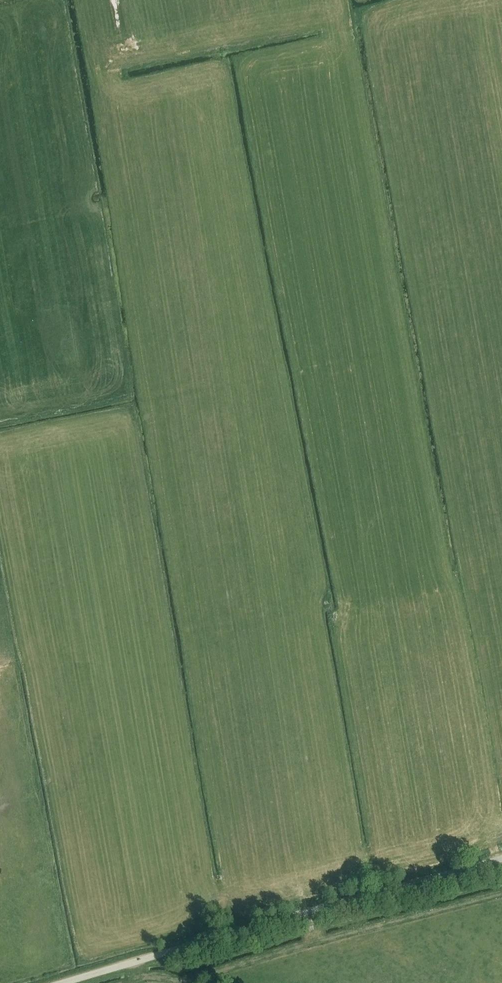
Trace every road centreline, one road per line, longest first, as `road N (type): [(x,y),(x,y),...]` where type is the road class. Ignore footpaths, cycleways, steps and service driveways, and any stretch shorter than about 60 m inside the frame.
road 1 (unclassified): [(63,982),(501,859)]

